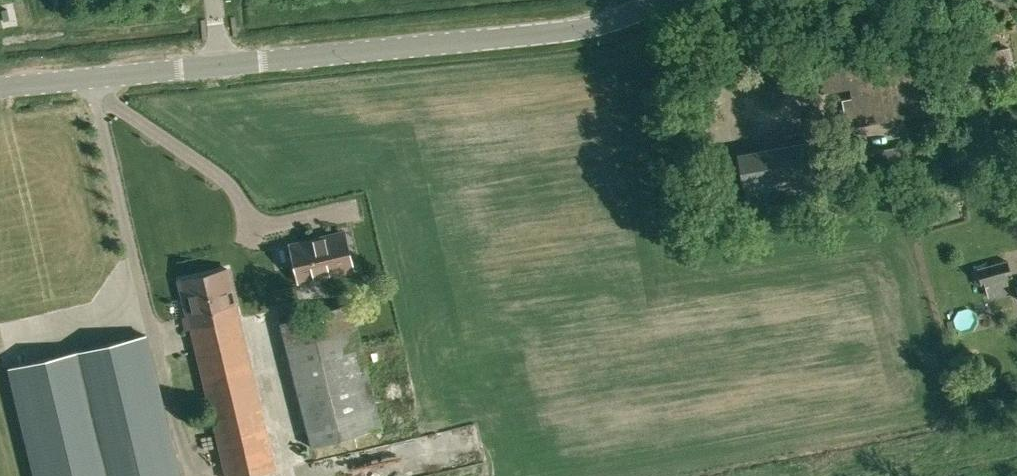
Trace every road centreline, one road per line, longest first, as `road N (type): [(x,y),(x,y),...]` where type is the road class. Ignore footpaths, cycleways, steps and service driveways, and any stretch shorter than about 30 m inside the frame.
road 1 (unclassified): [(222,68),(590,31),(666,0)]
road 2 (unclassified): [(0,90),(222,68)]

